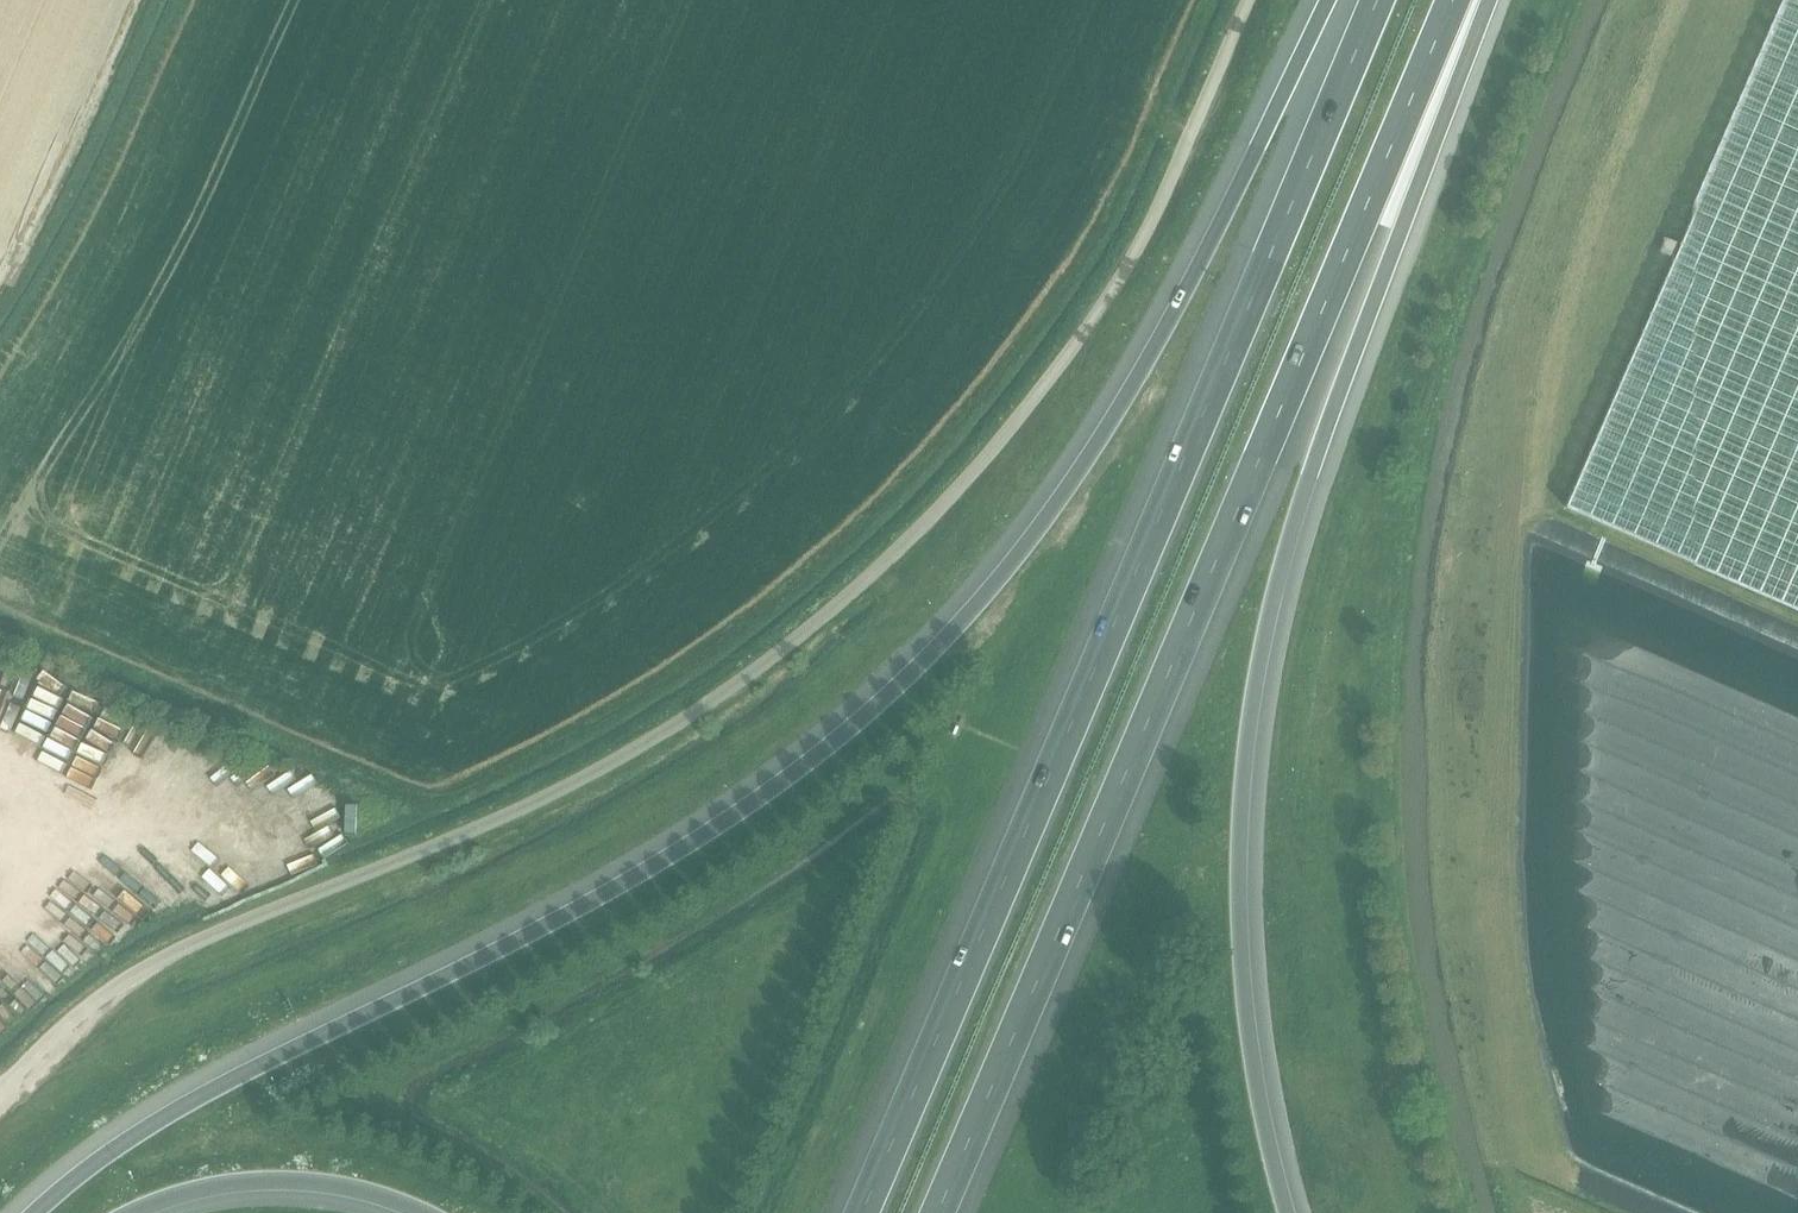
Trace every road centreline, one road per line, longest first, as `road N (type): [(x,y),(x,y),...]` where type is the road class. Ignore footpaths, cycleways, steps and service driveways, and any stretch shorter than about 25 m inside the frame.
road 1 (motorway): [(1328,0),(1208,247),(1081,470),(1017,557),(863,720),(685,853),(499,954),(225,1081),(136,1133),(36,1212)]
road 2 (unclassified): [(0,1090),(70,1023),(156,962),(551,794),(689,718),(800,638),(946,503),(1094,320),(1150,226),(1250,0)]
road 3 (motorway): [(936,1212),(1454,0)]
road 4 (motorway): [(1376,0),(860,1212)]
road 5 (motorway): [(1288,1212),(1273,1166),(1246,999),(1242,773),(1298,506),(1400,232),(1475,0)]
road 6 (track): [(147,0),(74,168),(0,299)]
road 7 (motorway): [(147,1212),(186,1199),(293,1182),(349,1189),(423,1212)]

